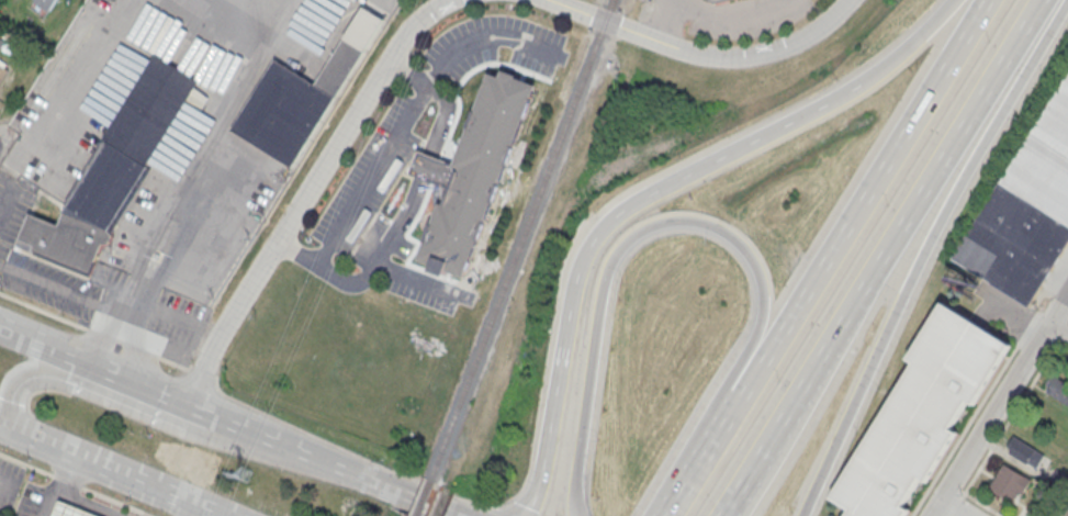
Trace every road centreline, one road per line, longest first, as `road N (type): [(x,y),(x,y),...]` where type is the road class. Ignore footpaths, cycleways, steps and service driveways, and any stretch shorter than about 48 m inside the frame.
road 1 (motorway): [(576,515),(575,470),(605,274),(629,238),(676,218),(728,233),(751,257),(764,298),(752,340),(670,504)]
road 2 (motorway): [(867,80),(649,193),(595,236),(573,287),(539,475),(513,515)]
road 3 (motorway): [(980,0),(737,408),(662,515)]
road 4 (motorway): [(724,515),(1038,0)]
road 5 (motorway): [(800,515),(955,186),(1062,0)]
road 6 (residential): [(190,402),(404,35),(449,0)]
road 7 (primary): [(330,465),(205,435),(37,370),(12,391),(22,435)]
road 8 (residential): [(548,0),(715,57),(798,38),(848,0)]
road 9 (residential): [(1067,289),(928,515)]
road 10 (primary): [(22,435),(199,508)]
road 11 (primary): [(210,411),(83,360)]
road 12 (primary): [(408,498),(293,449)]

